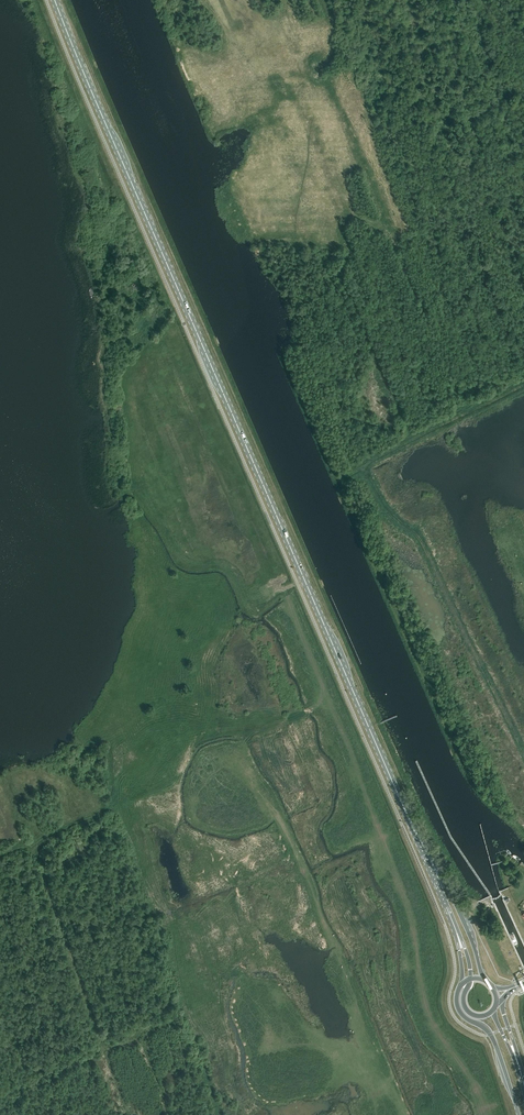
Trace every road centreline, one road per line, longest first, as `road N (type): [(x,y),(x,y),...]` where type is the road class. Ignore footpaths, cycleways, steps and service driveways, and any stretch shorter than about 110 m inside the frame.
road 1 (primary): [(430,858),(55,0)]
road 2 (track): [(523,756),(419,535),(391,515),(363,468),(523,387)]
road 3 (primary): [(462,985),(459,1009),(493,1038),(519,1114)]
road 4 (primary): [(485,980),(430,858)]

